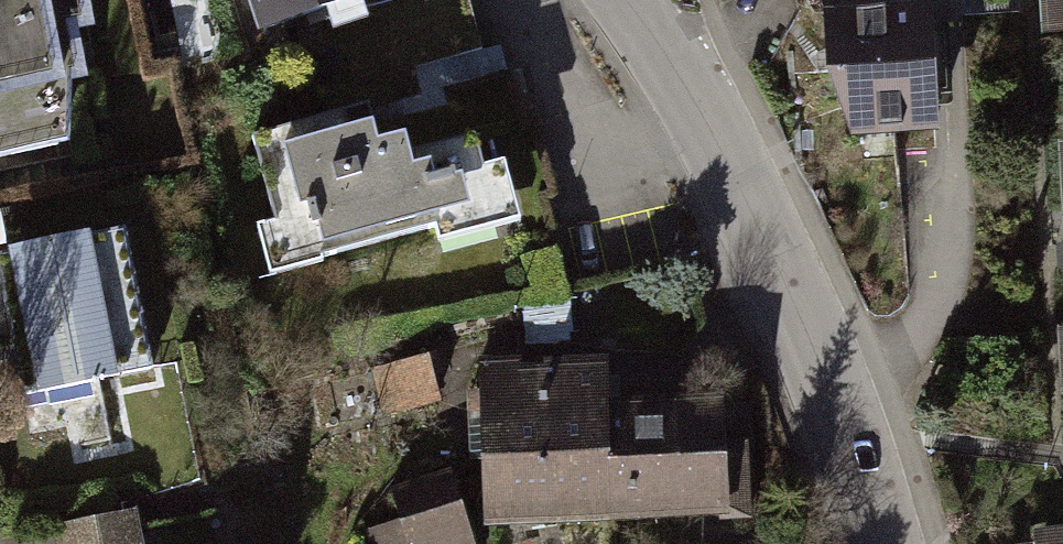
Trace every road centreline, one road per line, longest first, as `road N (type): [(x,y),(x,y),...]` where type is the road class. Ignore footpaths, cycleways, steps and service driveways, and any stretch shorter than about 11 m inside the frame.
road 1 (tertiary): [(879,543),(856,458),(779,275),(691,100),(622,0)]

